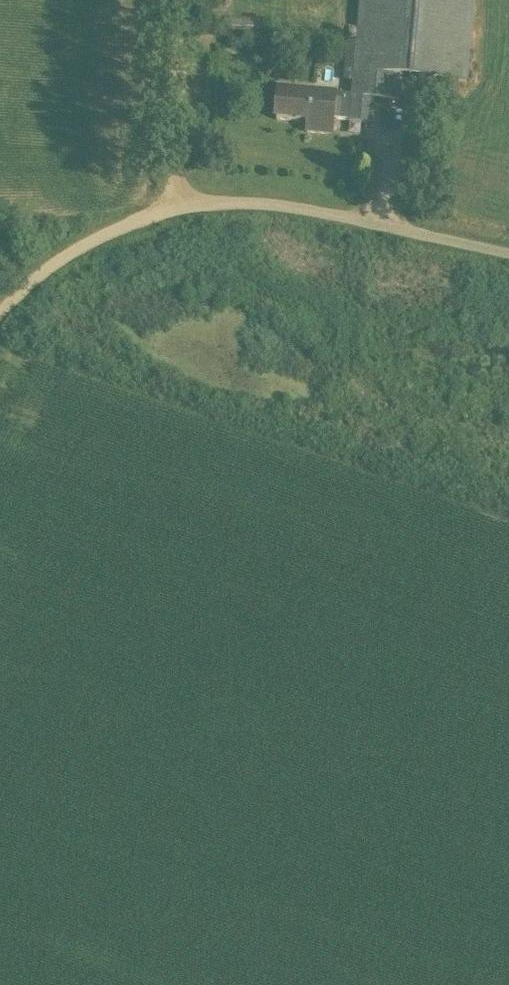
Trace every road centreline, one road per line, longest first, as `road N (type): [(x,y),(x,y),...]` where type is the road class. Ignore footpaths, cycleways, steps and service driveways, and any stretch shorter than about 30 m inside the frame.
road 1 (unclassified): [(0,313),(54,262),(111,229),(179,206),(299,208),(508,252)]

